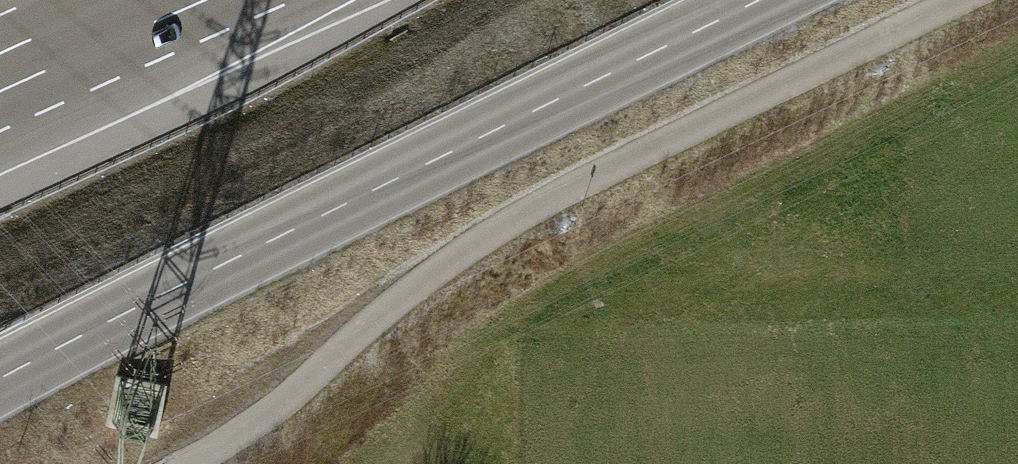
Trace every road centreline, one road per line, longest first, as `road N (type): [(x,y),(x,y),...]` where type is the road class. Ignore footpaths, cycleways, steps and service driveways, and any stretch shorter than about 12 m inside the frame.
road 1 (track): [(959,0),(513,220),(382,314),(261,419),(185,463)]
road 2 (tertiary): [(0,378),(760,0)]
road 3 (motorway): [(0,54),(120,0)]

